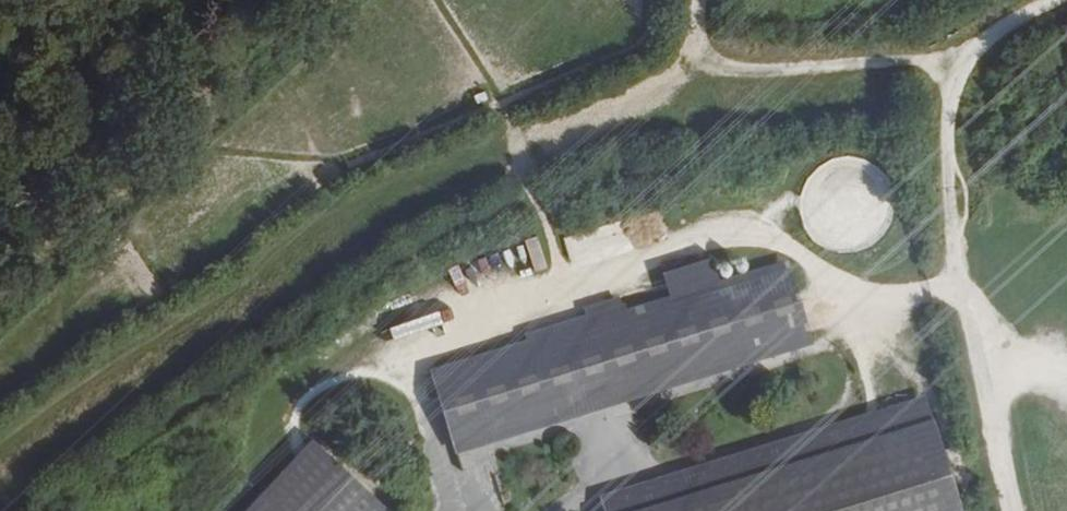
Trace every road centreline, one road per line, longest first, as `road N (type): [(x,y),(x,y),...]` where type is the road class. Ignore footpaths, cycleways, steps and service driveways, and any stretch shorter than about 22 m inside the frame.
road 1 (track): [(959,285),(857,309),(808,259),(763,238),(721,238),(437,324),(404,355)]
road 2 (track): [(1056,0),(974,50),(948,95),(959,285),(1015,510)]
road 3 (track): [(948,95),(938,71),(912,64),(756,71),(709,62),(692,25),(697,0)]

